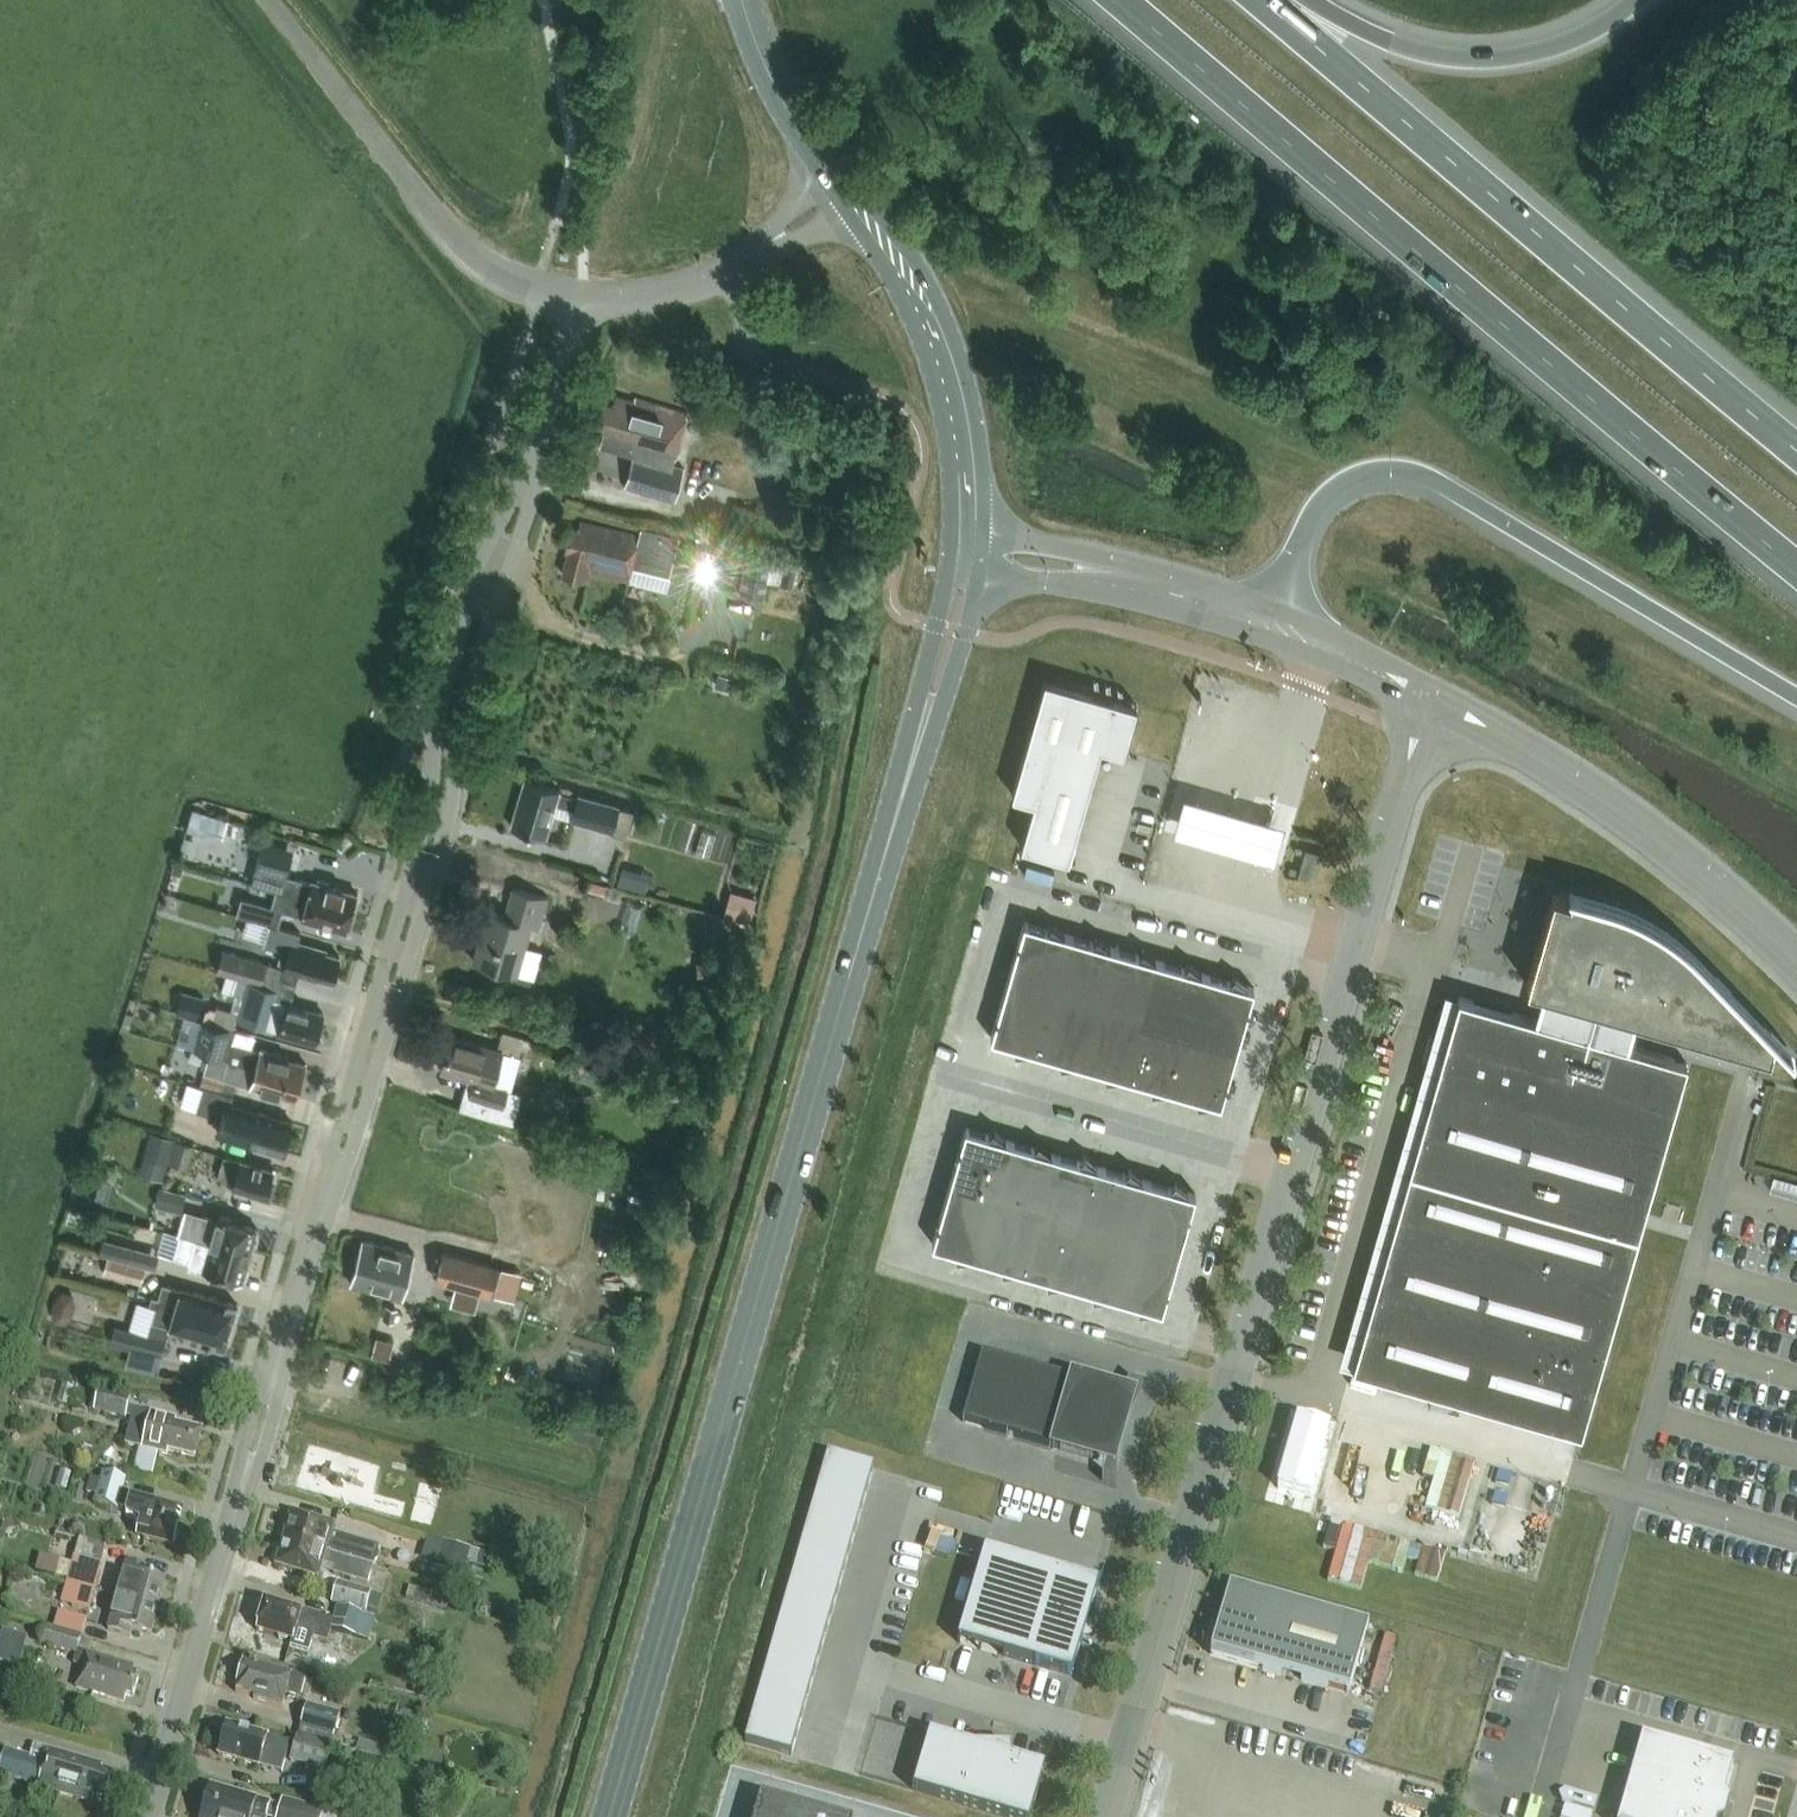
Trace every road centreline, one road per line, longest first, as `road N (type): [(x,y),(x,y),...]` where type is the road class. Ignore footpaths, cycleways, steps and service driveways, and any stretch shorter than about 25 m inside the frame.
road 1 (unclassified): [(145,1816),(435,815),(474,647),(580,304)]
road 2 (primary): [(607,1816),(968,550)]
road 3 (unclassified): [(1102,1816),(1426,696)]
road 4 (motorway): [(1115,0),(1796,572)]
road 5 (motorway): [(1796,454),(1260,0)]
road 6 (motorway): [(1271,621),(1314,506),(1349,482),(1402,473),(1470,505),(1796,696)]
road 7 (unclassified): [(1426,696),(1558,767),(1739,896),(1796,963)]
road 8 (unclassified): [(580,304),(535,296),(482,270),(266,0)]
road 9 (primary): [(968,550),(960,427),(940,348),(923,303),(843,188)]
road 10 (motorway): [(1640,0),(1543,57),(1453,64),(1376,42),(1303,0)]
road 11 (primary): [(1271,621),(1081,569),(968,550)]
road 12 (unclassified): [(580,304),(637,303),(718,280),(843,188)]
road 13 (primary): [(843,188),(793,120),(742,0)]
road 14 (unclassified): [(1426,696),(1271,621)]

